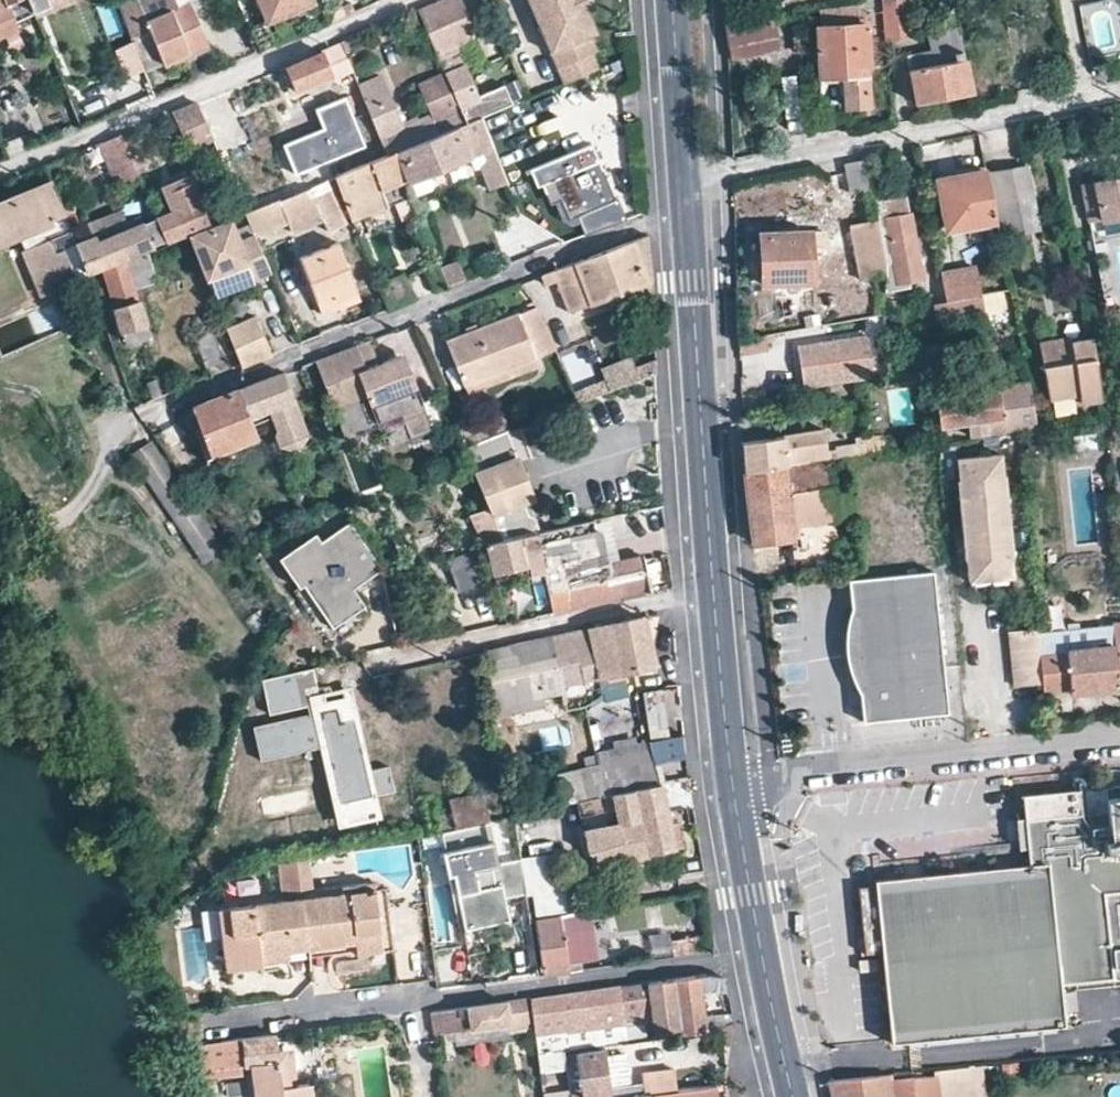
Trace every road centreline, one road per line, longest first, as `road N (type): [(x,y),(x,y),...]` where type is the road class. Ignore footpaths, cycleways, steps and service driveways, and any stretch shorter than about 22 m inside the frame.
road 1 (residential): [(129,419),(686,209)]
road 2 (residential): [(208,1029),(758,957)]
road 3 (residential): [(411,0),(0,173)]
road 4 (residential): [(1119,91),(683,176)]
road 5 (residential): [(731,779),(1119,738)]
road 6 (secondary): [(713,589),(686,209)]
road 7 (residential): [(378,662),(713,589)]
road 8 (secondary): [(731,779),(713,589)]
road 9 (secondary): [(758,957),(731,779)]
road 10 (secondary): [(683,176),(672,0)]
road 11 (secondary): [(792,1096),(758,957)]

